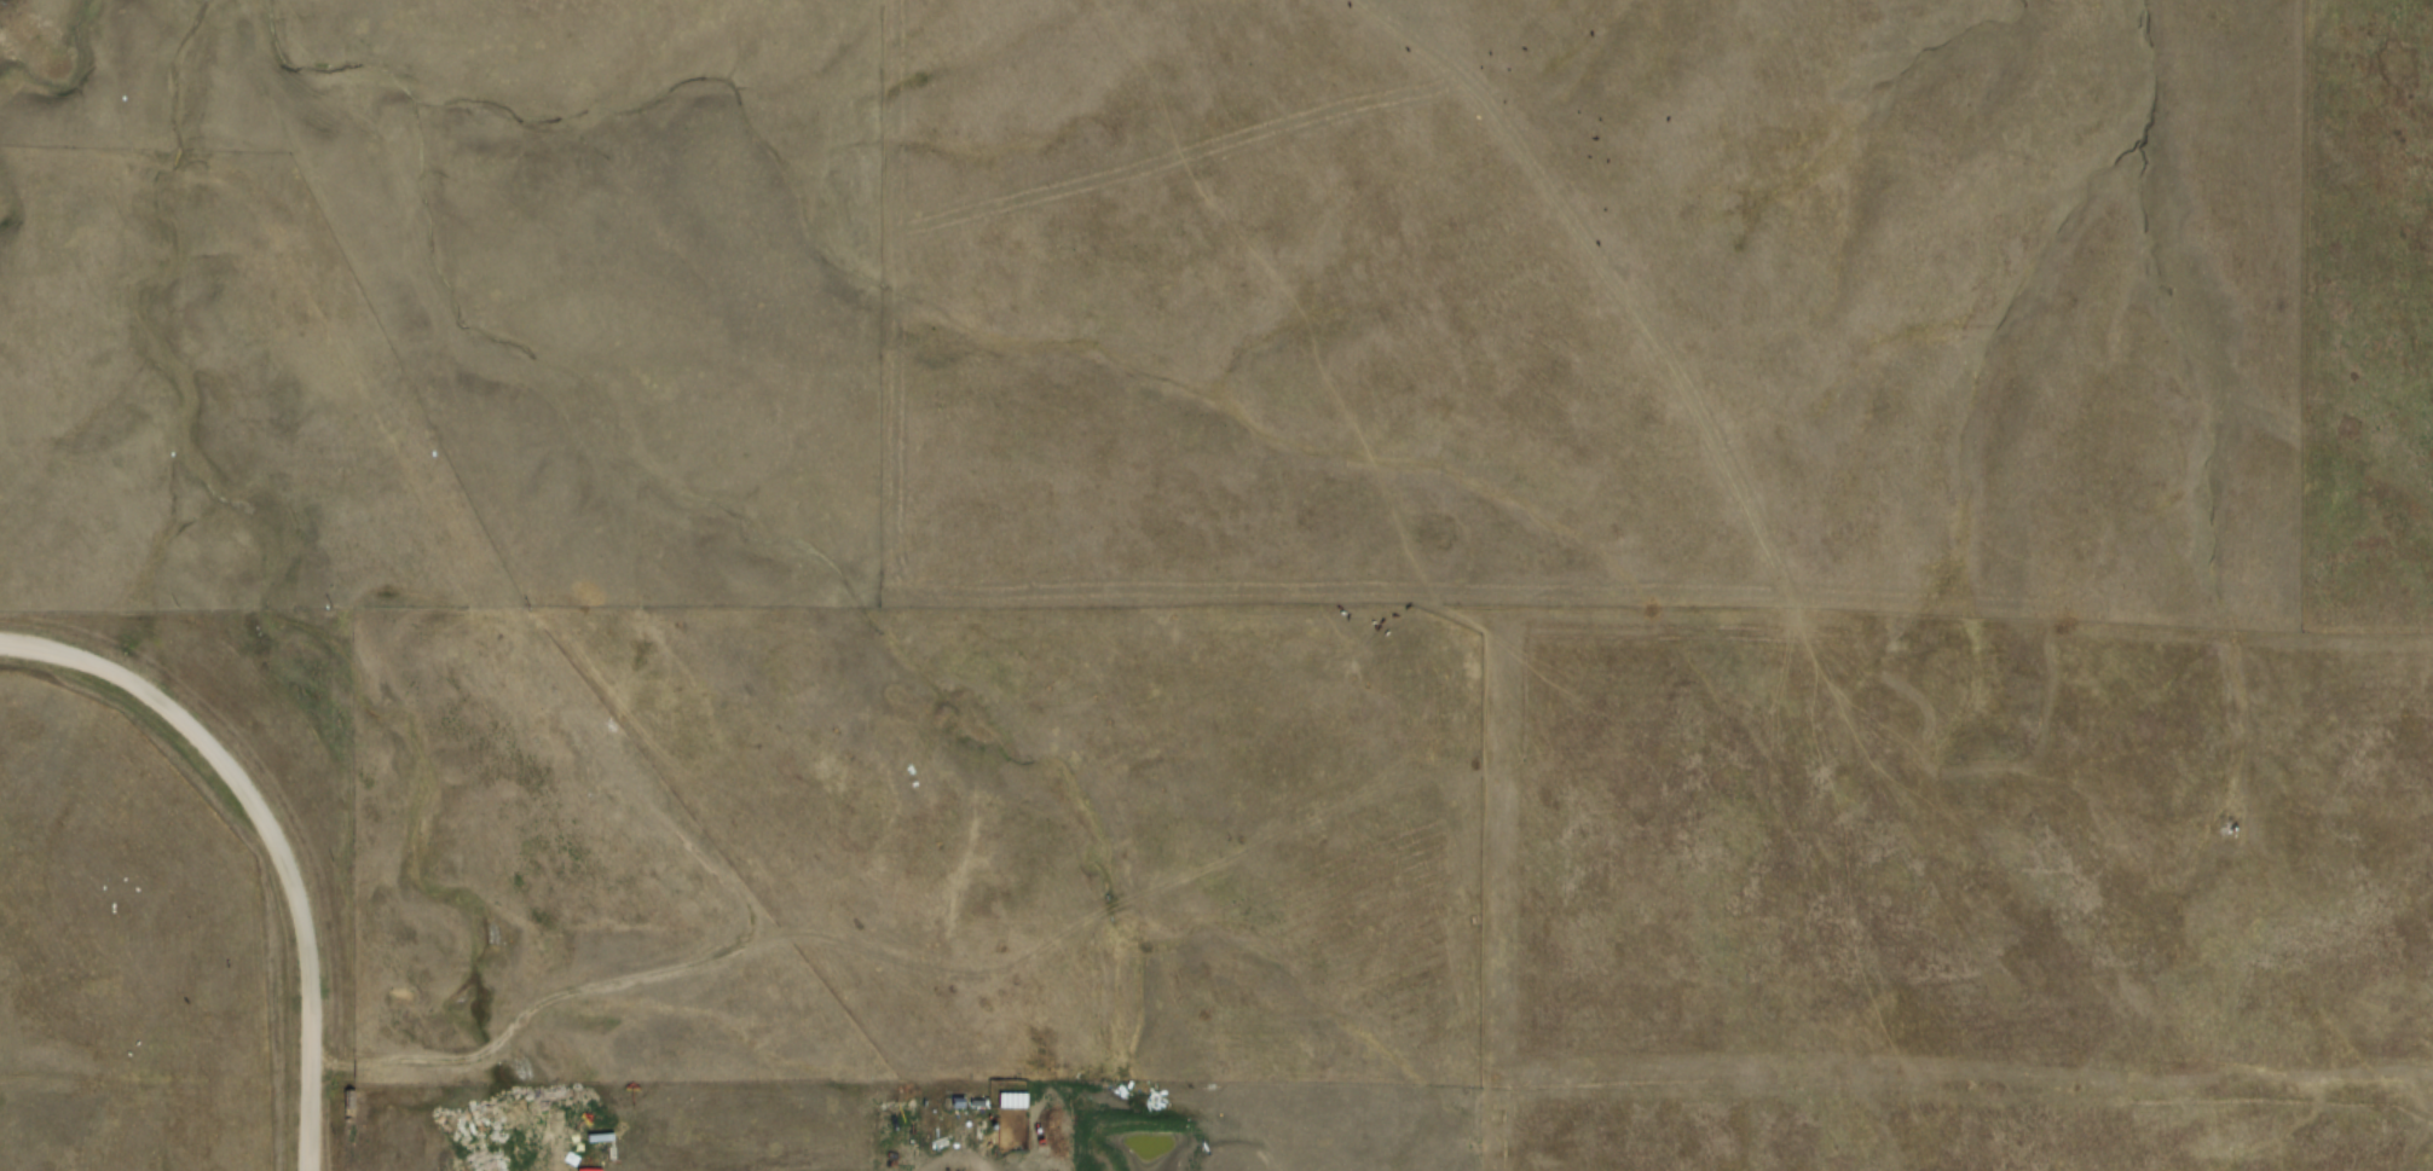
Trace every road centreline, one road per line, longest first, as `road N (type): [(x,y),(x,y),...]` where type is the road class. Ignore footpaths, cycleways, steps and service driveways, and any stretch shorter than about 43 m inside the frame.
road 1 (residential): [(310,1170),(311,937),(278,837),(207,747),(155,701),(106,673),(0,645)]

